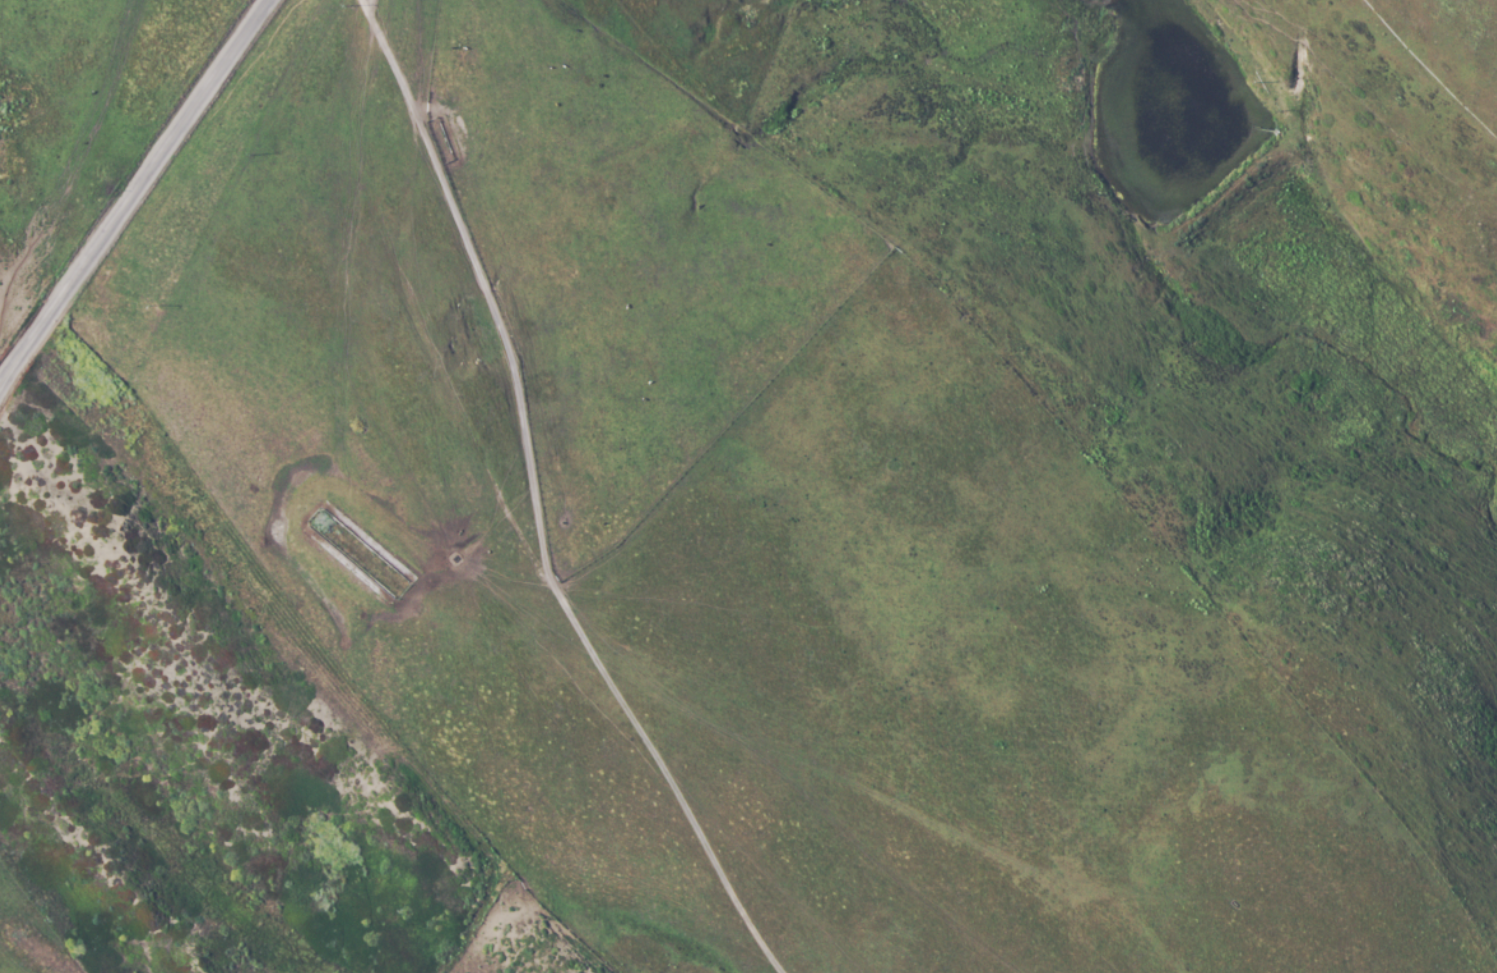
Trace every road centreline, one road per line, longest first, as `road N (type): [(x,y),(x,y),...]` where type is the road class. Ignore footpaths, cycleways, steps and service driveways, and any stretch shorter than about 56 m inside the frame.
road 1 (track): [(357,0),(389,56),(517,373),(549,579),(782,972)]
road 2 (secondary): [(268,0),(0,389)]

